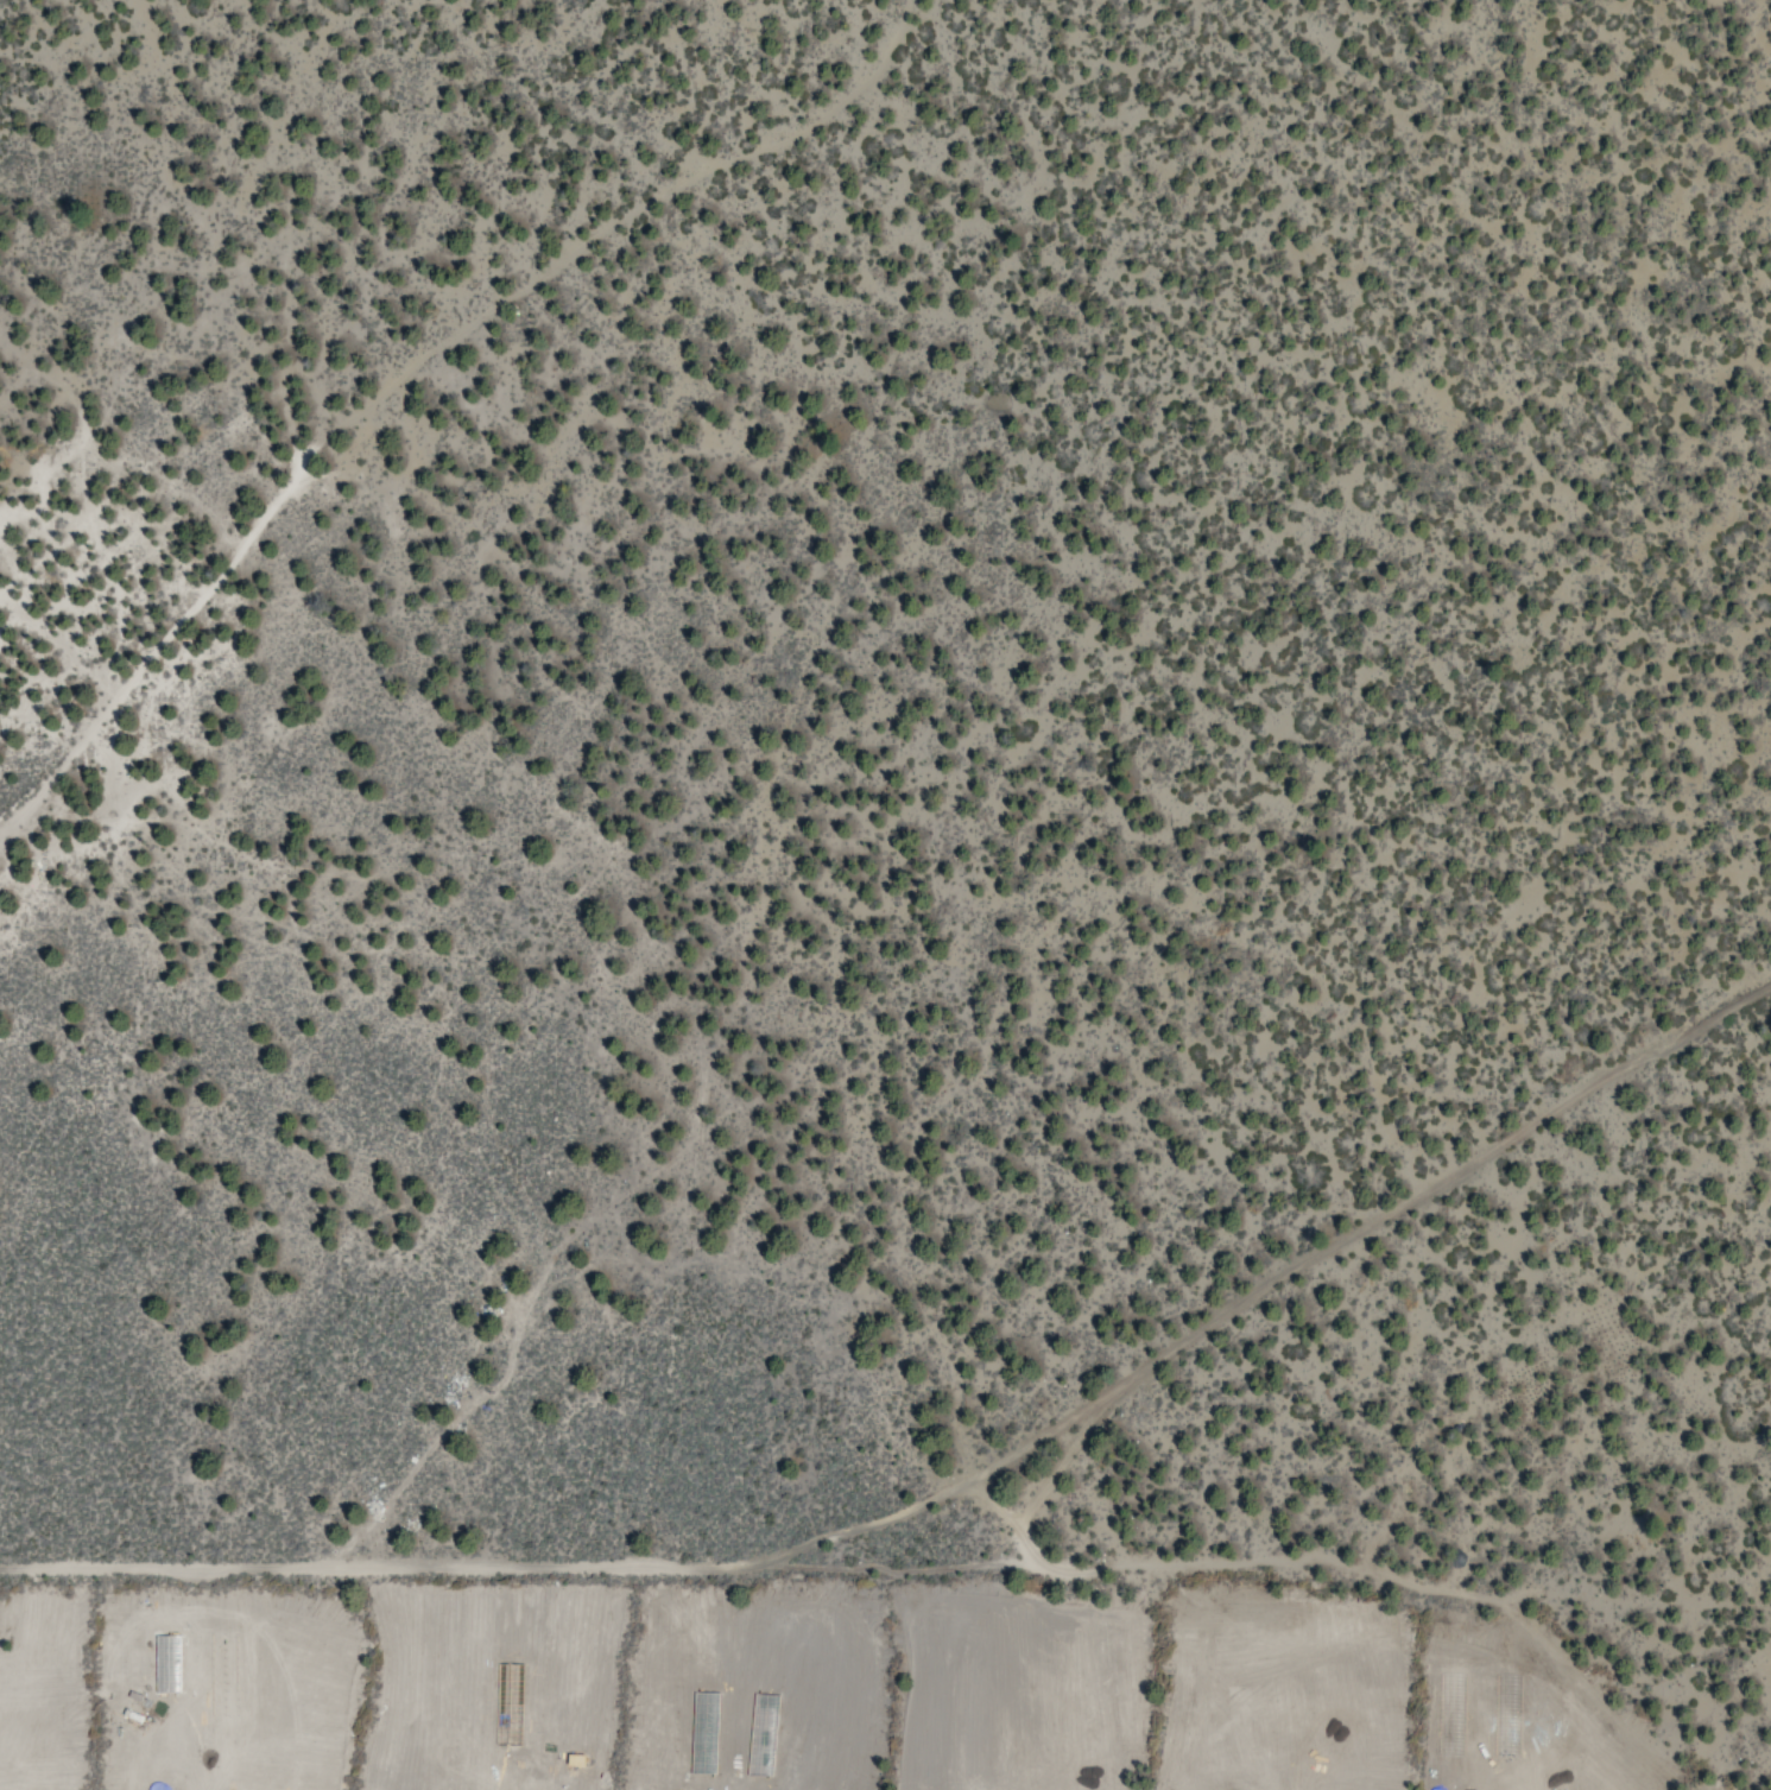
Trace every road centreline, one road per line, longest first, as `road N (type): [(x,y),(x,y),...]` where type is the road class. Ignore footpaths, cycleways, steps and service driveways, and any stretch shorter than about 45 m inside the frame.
road 1 (residential): [(0,1568),(720,1566),(867,1524),(992,1465),(1313,1250),(1770,981)]
road 2 (residential): [(0,820),(215,573),(327,424),(416,347),(640,197),(797,129),(843,99),(880,58),(908,0)]

